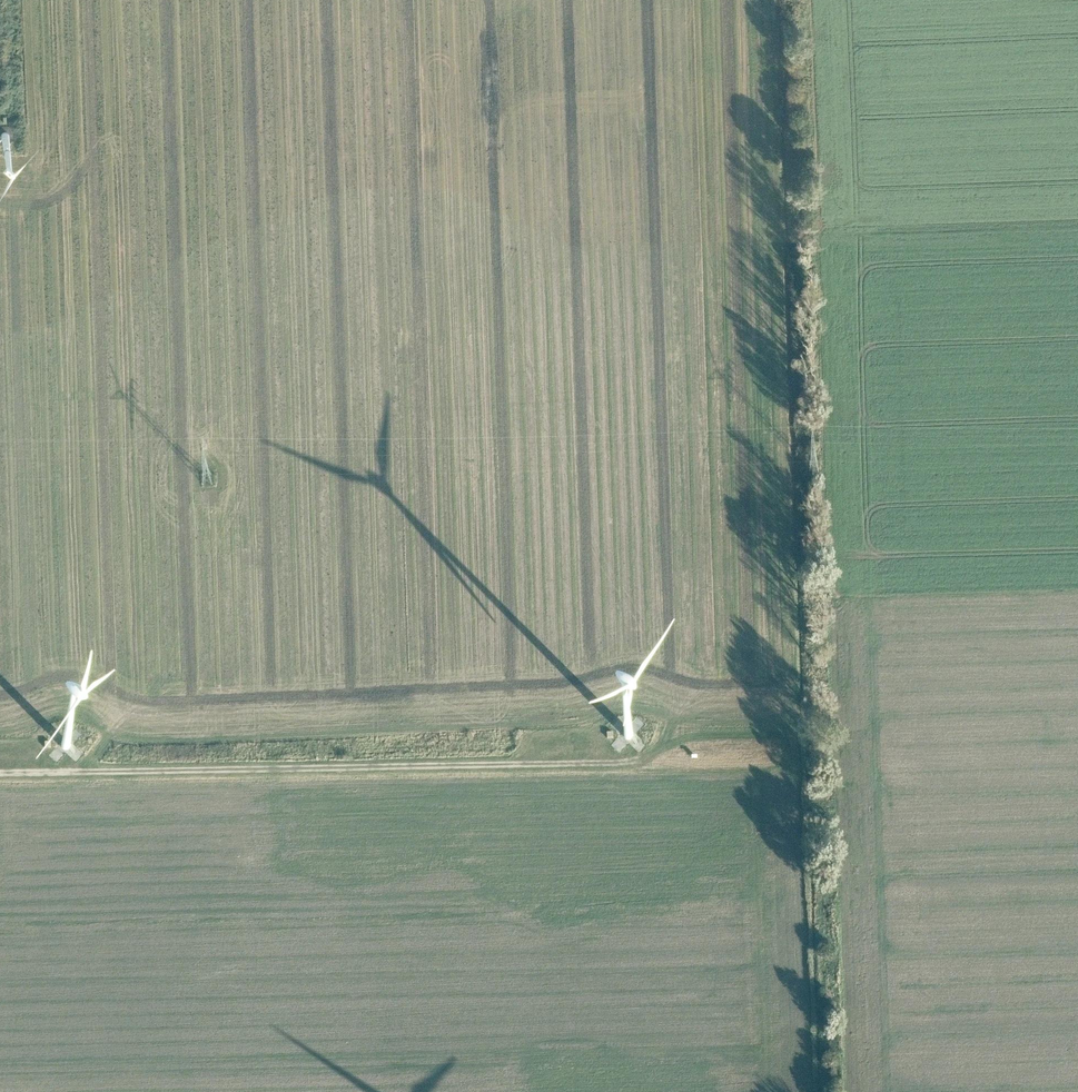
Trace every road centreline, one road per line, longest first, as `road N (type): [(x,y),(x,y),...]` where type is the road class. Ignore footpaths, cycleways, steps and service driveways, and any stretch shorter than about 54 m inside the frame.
road 1 (track): [(0,774),(623,762)]

